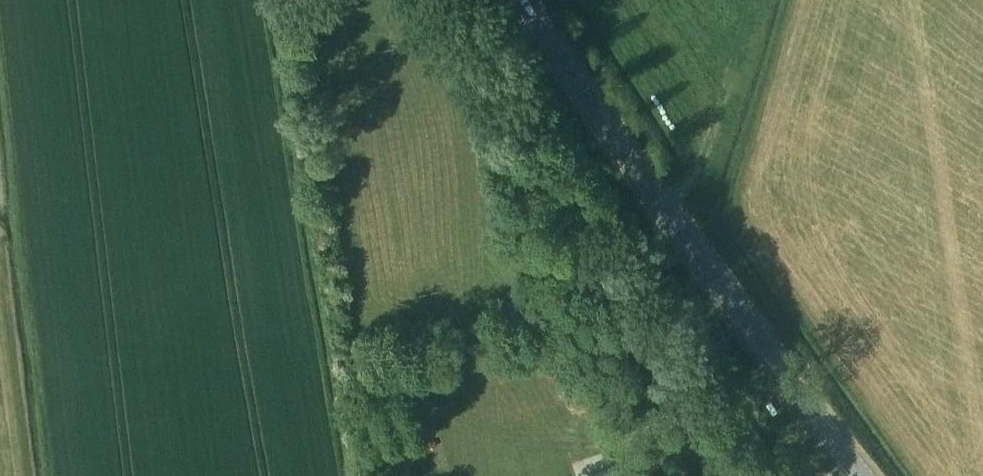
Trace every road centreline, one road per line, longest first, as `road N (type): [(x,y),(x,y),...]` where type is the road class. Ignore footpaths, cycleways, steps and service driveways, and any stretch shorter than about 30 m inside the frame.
road 1 (tertiary): [(866,475),(780,366),(527,0)]

